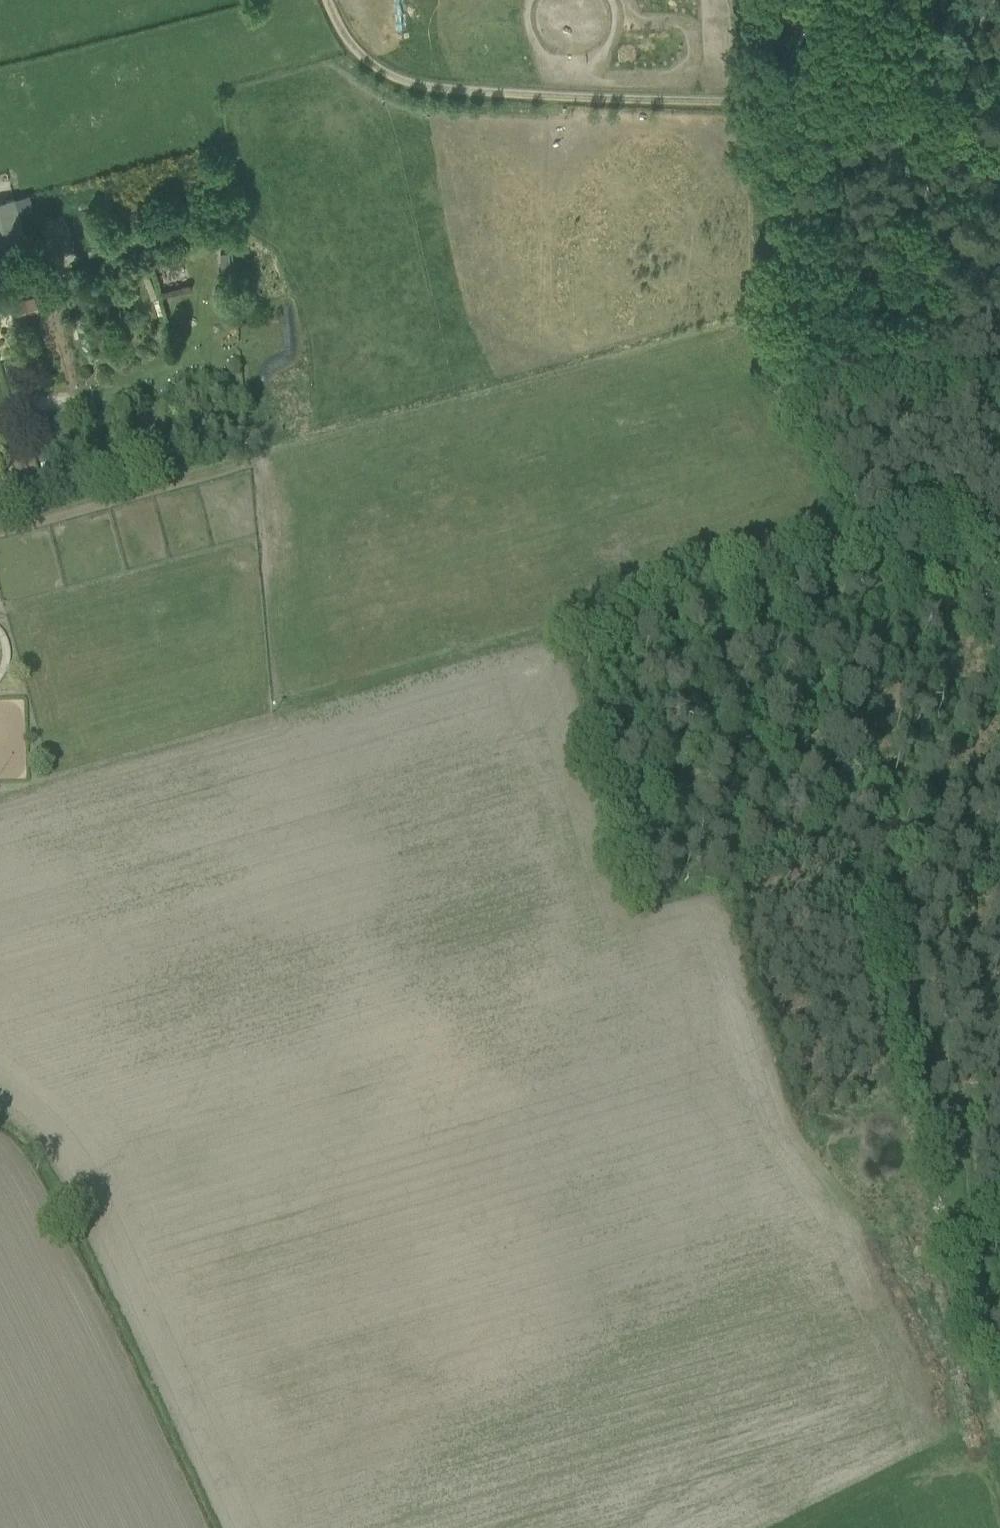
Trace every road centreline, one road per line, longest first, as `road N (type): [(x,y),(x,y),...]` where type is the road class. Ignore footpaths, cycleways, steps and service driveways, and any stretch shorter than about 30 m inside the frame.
road 1 (track): [(999,1398),(971,1227),(971,1166),(917,928),(874,891),(840,805),(816,616)]
road 2 (track): [(999,86),(792,104),(443,87),(392,73),(348,44),(328,0)]

